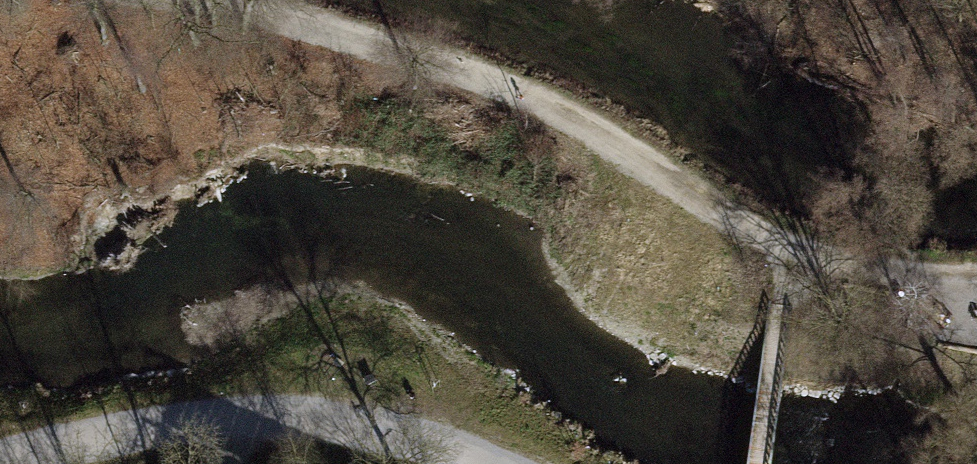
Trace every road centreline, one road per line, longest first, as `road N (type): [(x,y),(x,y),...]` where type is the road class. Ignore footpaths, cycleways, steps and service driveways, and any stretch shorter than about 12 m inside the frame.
road 1 (track): [(204,0),(482,75),(605,131),(784,254),(757,463)]
road 2 (track): [(476,463),(306,415),(235,419)]
road 3 (track): [(235,419),(1,463)]
road 4 (track): [(976,276),(882,272),(784,254)]

